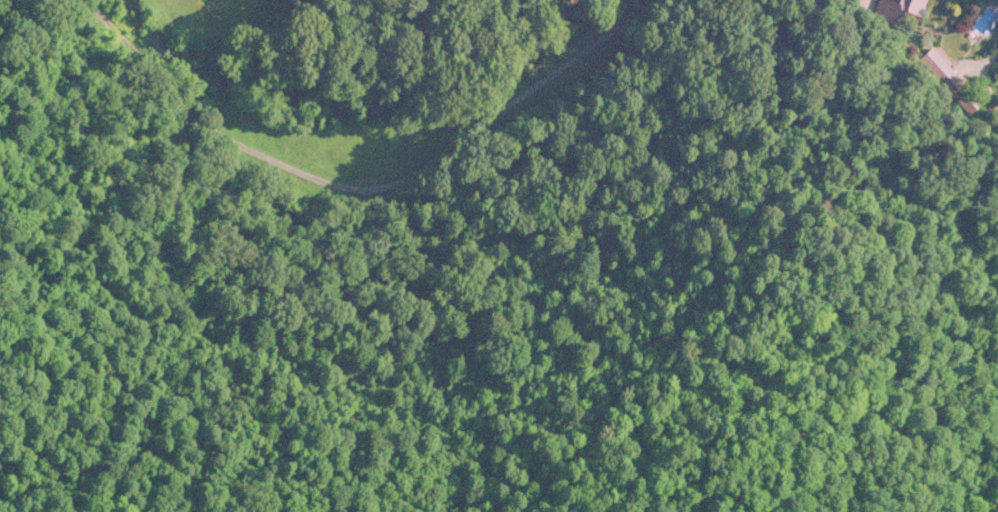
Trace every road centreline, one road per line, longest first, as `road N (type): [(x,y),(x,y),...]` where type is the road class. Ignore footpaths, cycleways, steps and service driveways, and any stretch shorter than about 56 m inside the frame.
road 1 (residential): [(80,0),(132,67),(272,188),(356,200),(398,185),(732,0)]
road 2 (residential): [(909,99),(949,41),(992,56),(984,137),(925,157),(909,99)]

